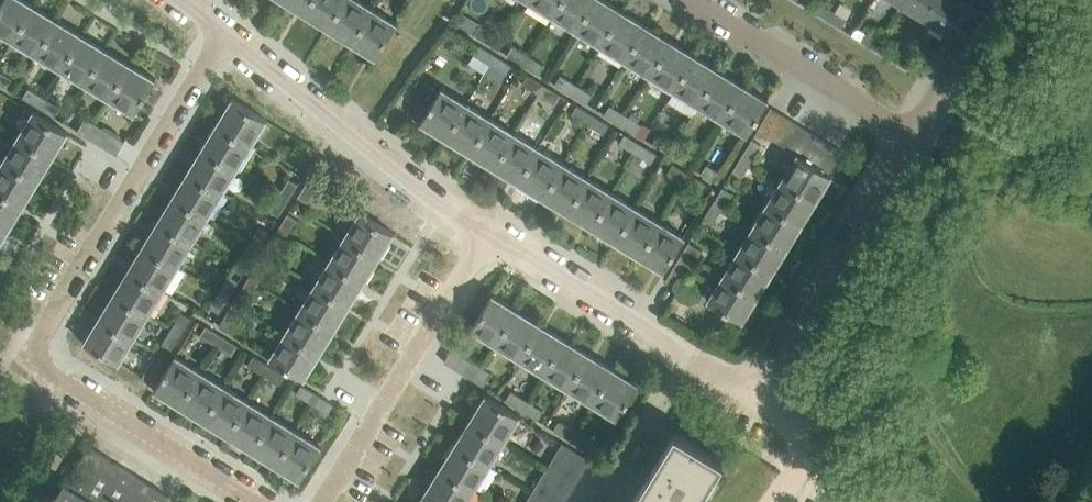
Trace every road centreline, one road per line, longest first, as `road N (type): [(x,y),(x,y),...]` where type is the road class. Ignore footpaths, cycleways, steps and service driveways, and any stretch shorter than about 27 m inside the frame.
road 1 (residential): [(250,501),(70,384),(61,359),(64,335),(231,38)]
road 2 (residential): [(504,241),(231,38)]
road 3 (residential): [(504,241),(418,350),(323,501)]
road 4 (residential): [(759,404),(504,241)]
road 5 (residential): [(759,404),(909,143)]
road 6 (residential): [(909,143),(682,0)]
road 7 (residential): [(909,143),(997,0)]
road 8 (residential): [(780,501),(807,463),(804,439),(759,404)]

